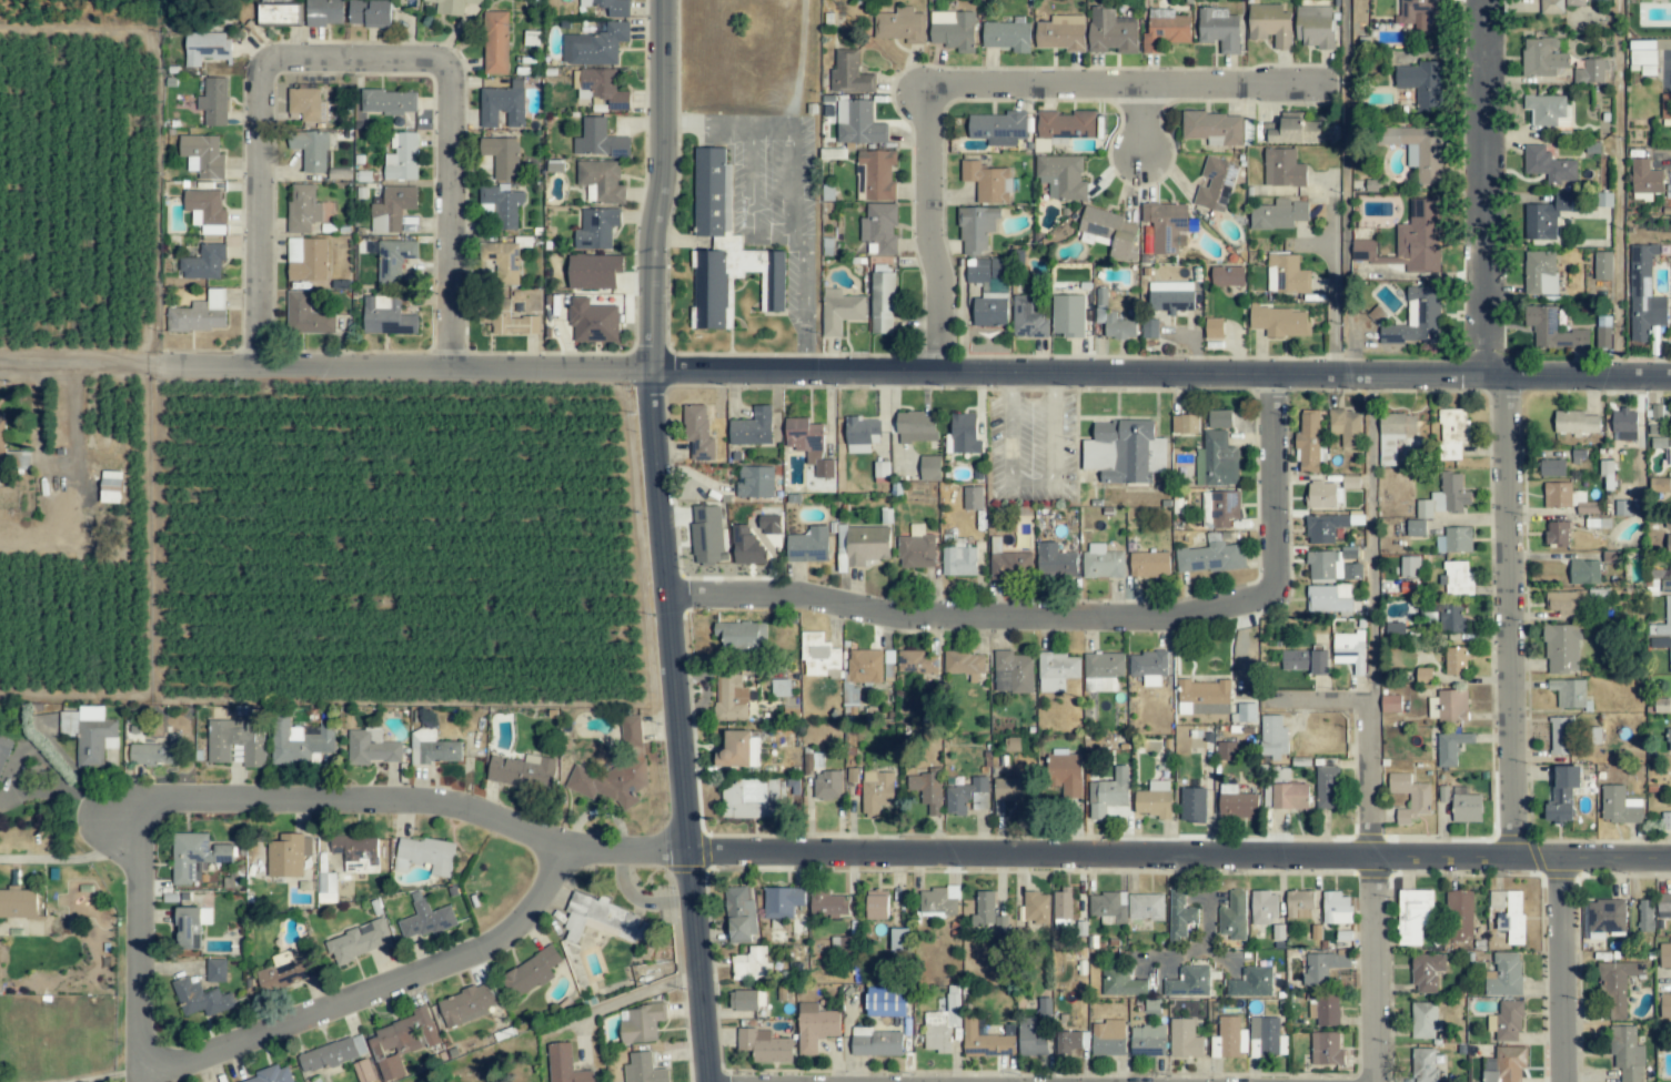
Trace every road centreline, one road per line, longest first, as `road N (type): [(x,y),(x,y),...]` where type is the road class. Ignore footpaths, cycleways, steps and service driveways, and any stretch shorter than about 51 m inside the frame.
road 1 (residential): [(1670,858),(572,858),(445,809),(179,801),(152,813)]
road 2 (residential): [(1670,377),(161,372)]
road 3 (residential): [(1274,375),(1278,596),(1180,619),(894,618),(799,596),(668,595)]
road 4 (residential): [(450,371),(454,74),(436,61),(276,62),(263,74),(259,372)]
road 5 (residential): [(944,373),(936,110),(945,92),(957,85),(1310,87)]
road 6 (residential): [(668,595),(650,371),(669,0)]
road 7 (residential): [(572,858),(531,917),(477,957),(145,1081)]
road 8 (residential): [(712,1081),(668,595)]
road 9 (residential): [(1517,861),(1506,376)]
road 10 (residential): [(1483,375),(1484,0)]
road 11 (residential): [(142,1081),(143,833),(152,813)]
road 12 (residential): [(1571,1081),(1568,860)]
road 13 (residential): [(1387,1081),(1385,860)]
road 14 (residential): [(1373,860),(1370,701)]

